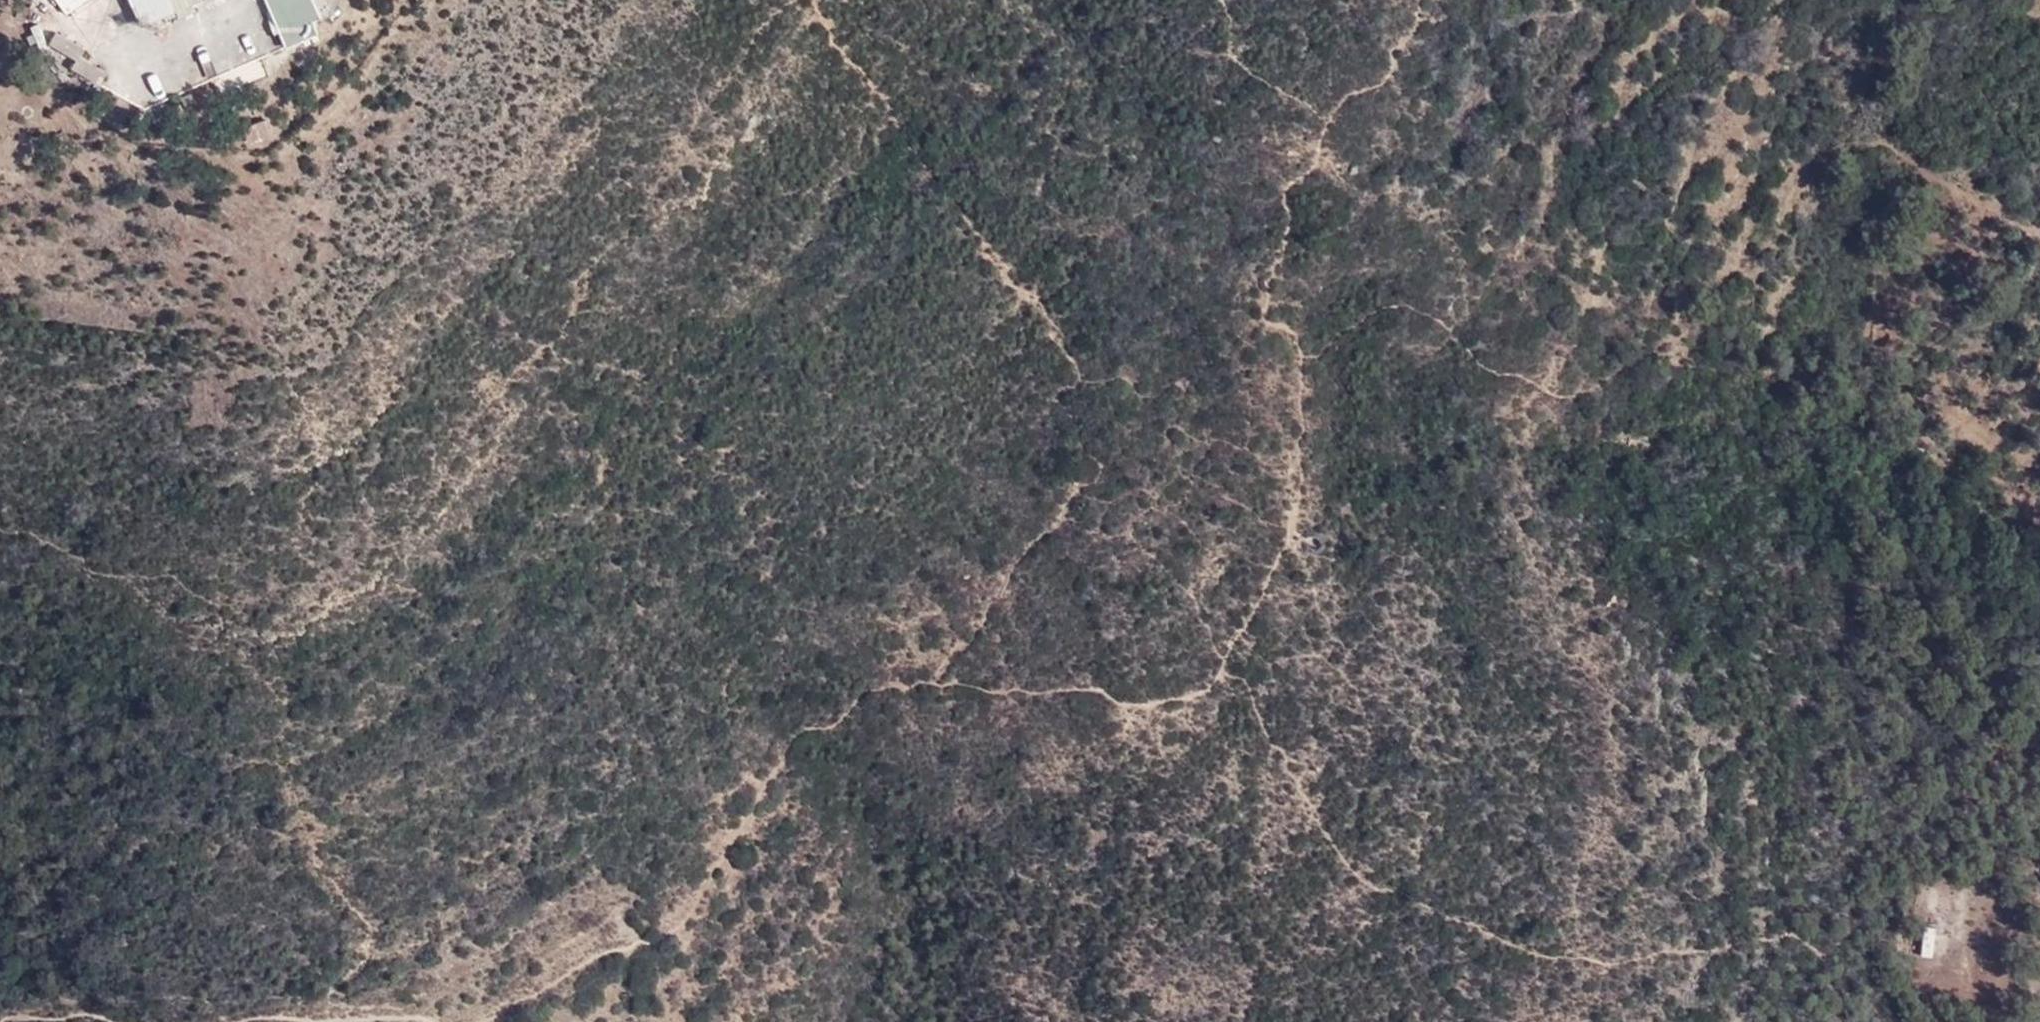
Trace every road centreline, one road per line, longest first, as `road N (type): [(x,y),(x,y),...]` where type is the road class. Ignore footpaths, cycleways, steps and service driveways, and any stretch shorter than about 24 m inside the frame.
road 1 (unclassified): [(227,0),(236,17),(126,65)]

